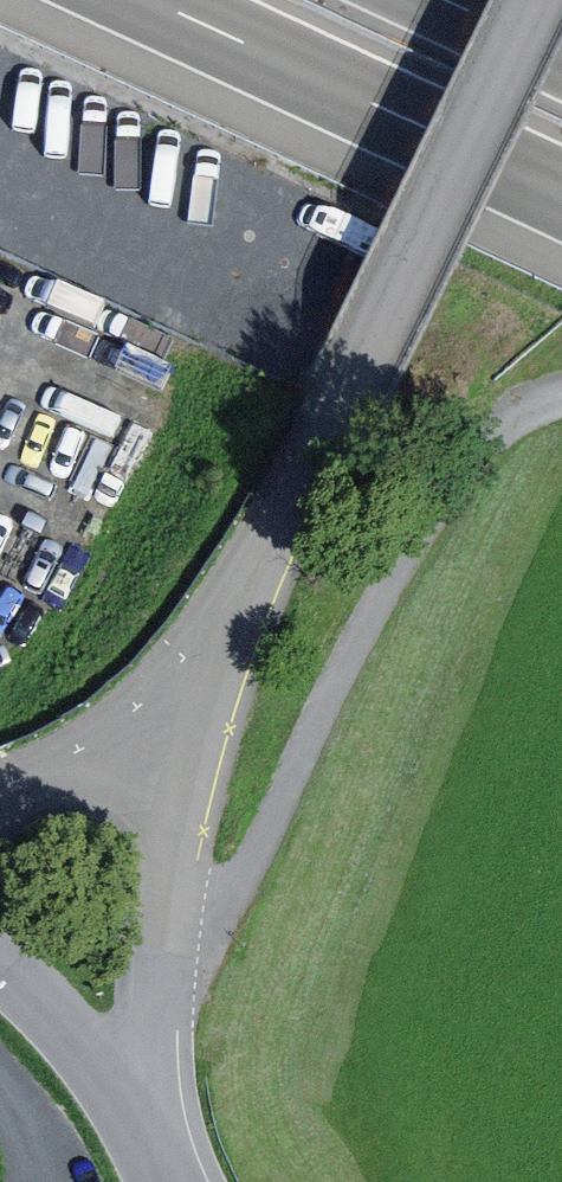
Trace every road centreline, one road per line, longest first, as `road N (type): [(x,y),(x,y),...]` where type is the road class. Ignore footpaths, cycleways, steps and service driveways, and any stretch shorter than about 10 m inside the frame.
road 1 (track): [(561,393),(511,417),(458,470),(388,589),(260,869),(222,917),(164,959)]
road 2 (residential): [(201,699),(164,959),(155,1146)]
road 3 (motorway): [(171,0),(561,184)]
road 4 (residential): [(201,699),(345,388)]
road 5 (residential): [(0,966),(155,1146)]
road 6 (residential): [(0,795),(112,754),(201,699)]

